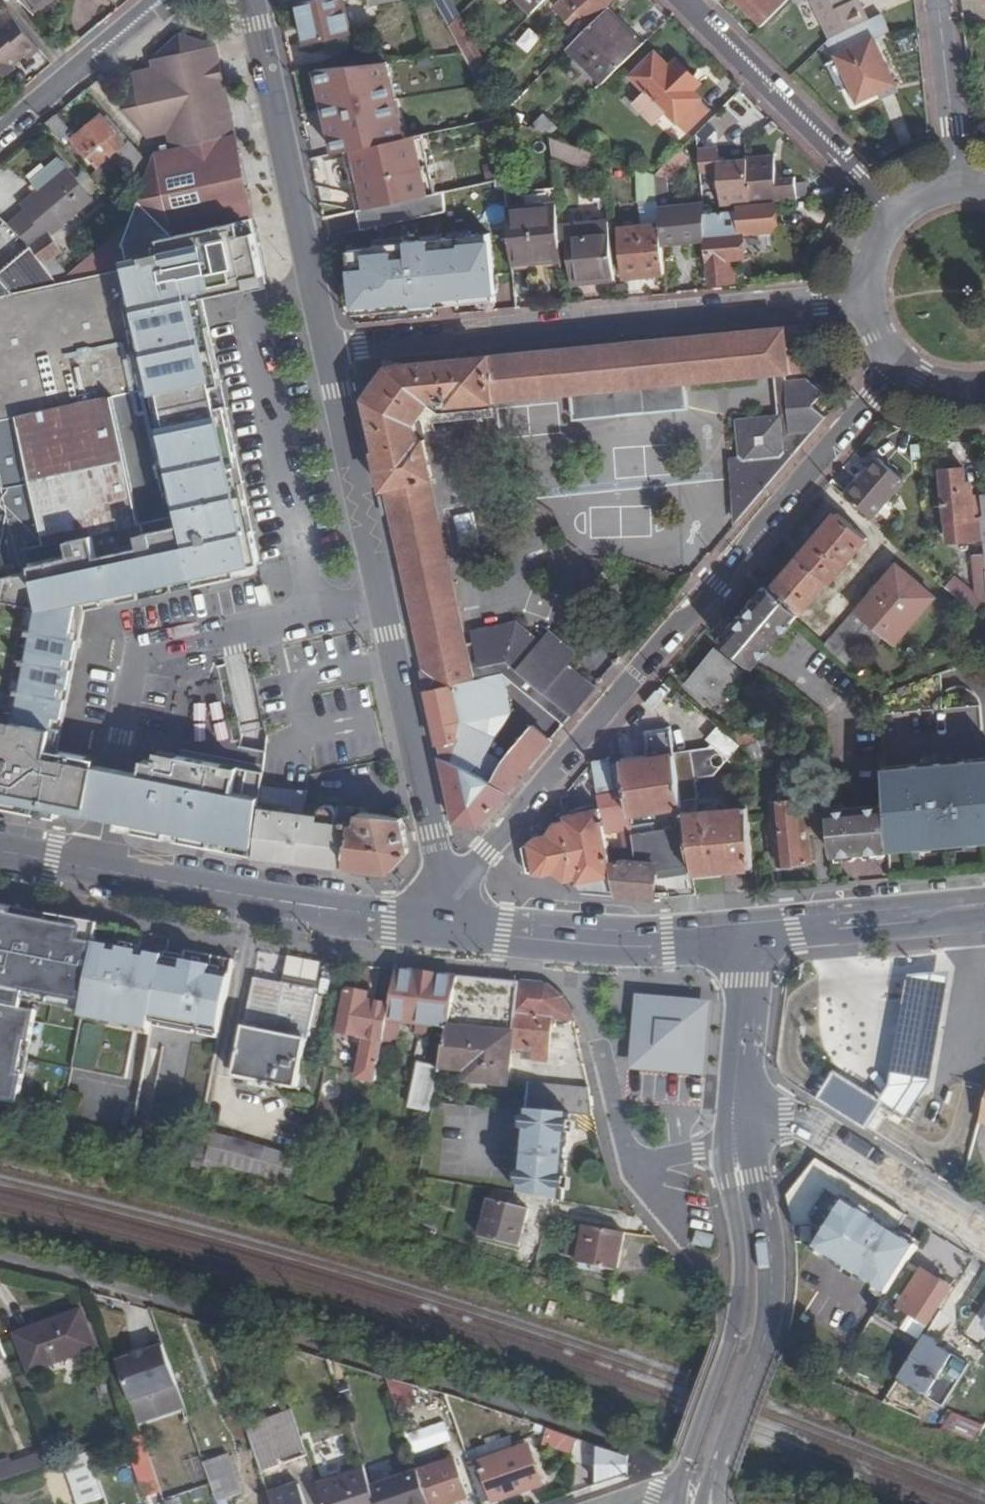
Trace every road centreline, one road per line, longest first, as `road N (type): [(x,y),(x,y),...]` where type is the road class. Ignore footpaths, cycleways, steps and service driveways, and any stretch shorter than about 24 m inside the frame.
road 1 (residential): [(448,896),(903,362)]
road 2 (tertiary): [(328,350),(448,896)]
road 3 (residential): [(870,299),(328,350)]
road 4 (secondary): [(448,926),(0,851)]
road 5 (residential): [(708,1503),(770,1319),(771,1260),(740,1073)]
road 6 (residential): [(740,1073),(726,1147),(739,1307),(679,1502)]
road 7 (tertiary): [(252,0),(328,350)]
road 8 (residential): [(687,0),(900,215)]
road 9 (secondary): [(448,926),(607,943),(742,933)]
road 10 (residential): [(984,1231),(740,1073)]
road 11 (secondary): [(984,904),(742,933)]
road 12 (residential): [(163,0),(0,136)]
road 13 (residential): [(937,0),(958,187)]
road 14 (residential): [(152,1300),(0,1258)]
road 15 (residential): [(740,1073),(742,933)]

